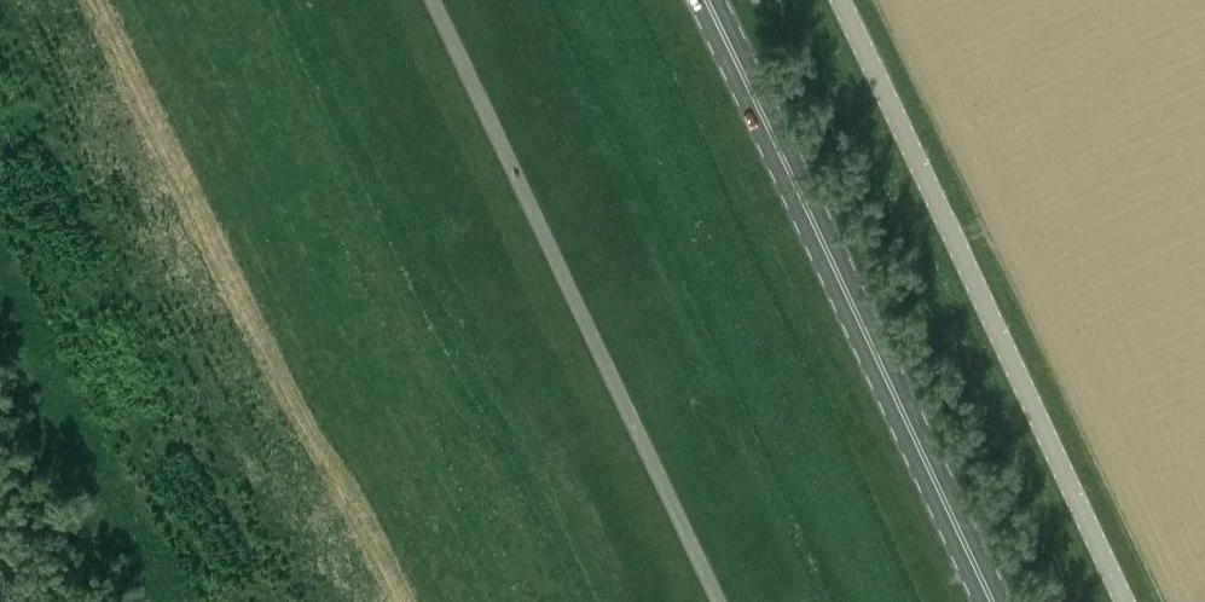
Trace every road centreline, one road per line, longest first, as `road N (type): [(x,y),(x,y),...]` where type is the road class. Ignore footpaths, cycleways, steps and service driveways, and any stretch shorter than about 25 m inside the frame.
road 1 (unclassified): [(1134,601),(845,0)]
road 2 (secondary): [(994,601),(709,0)]

